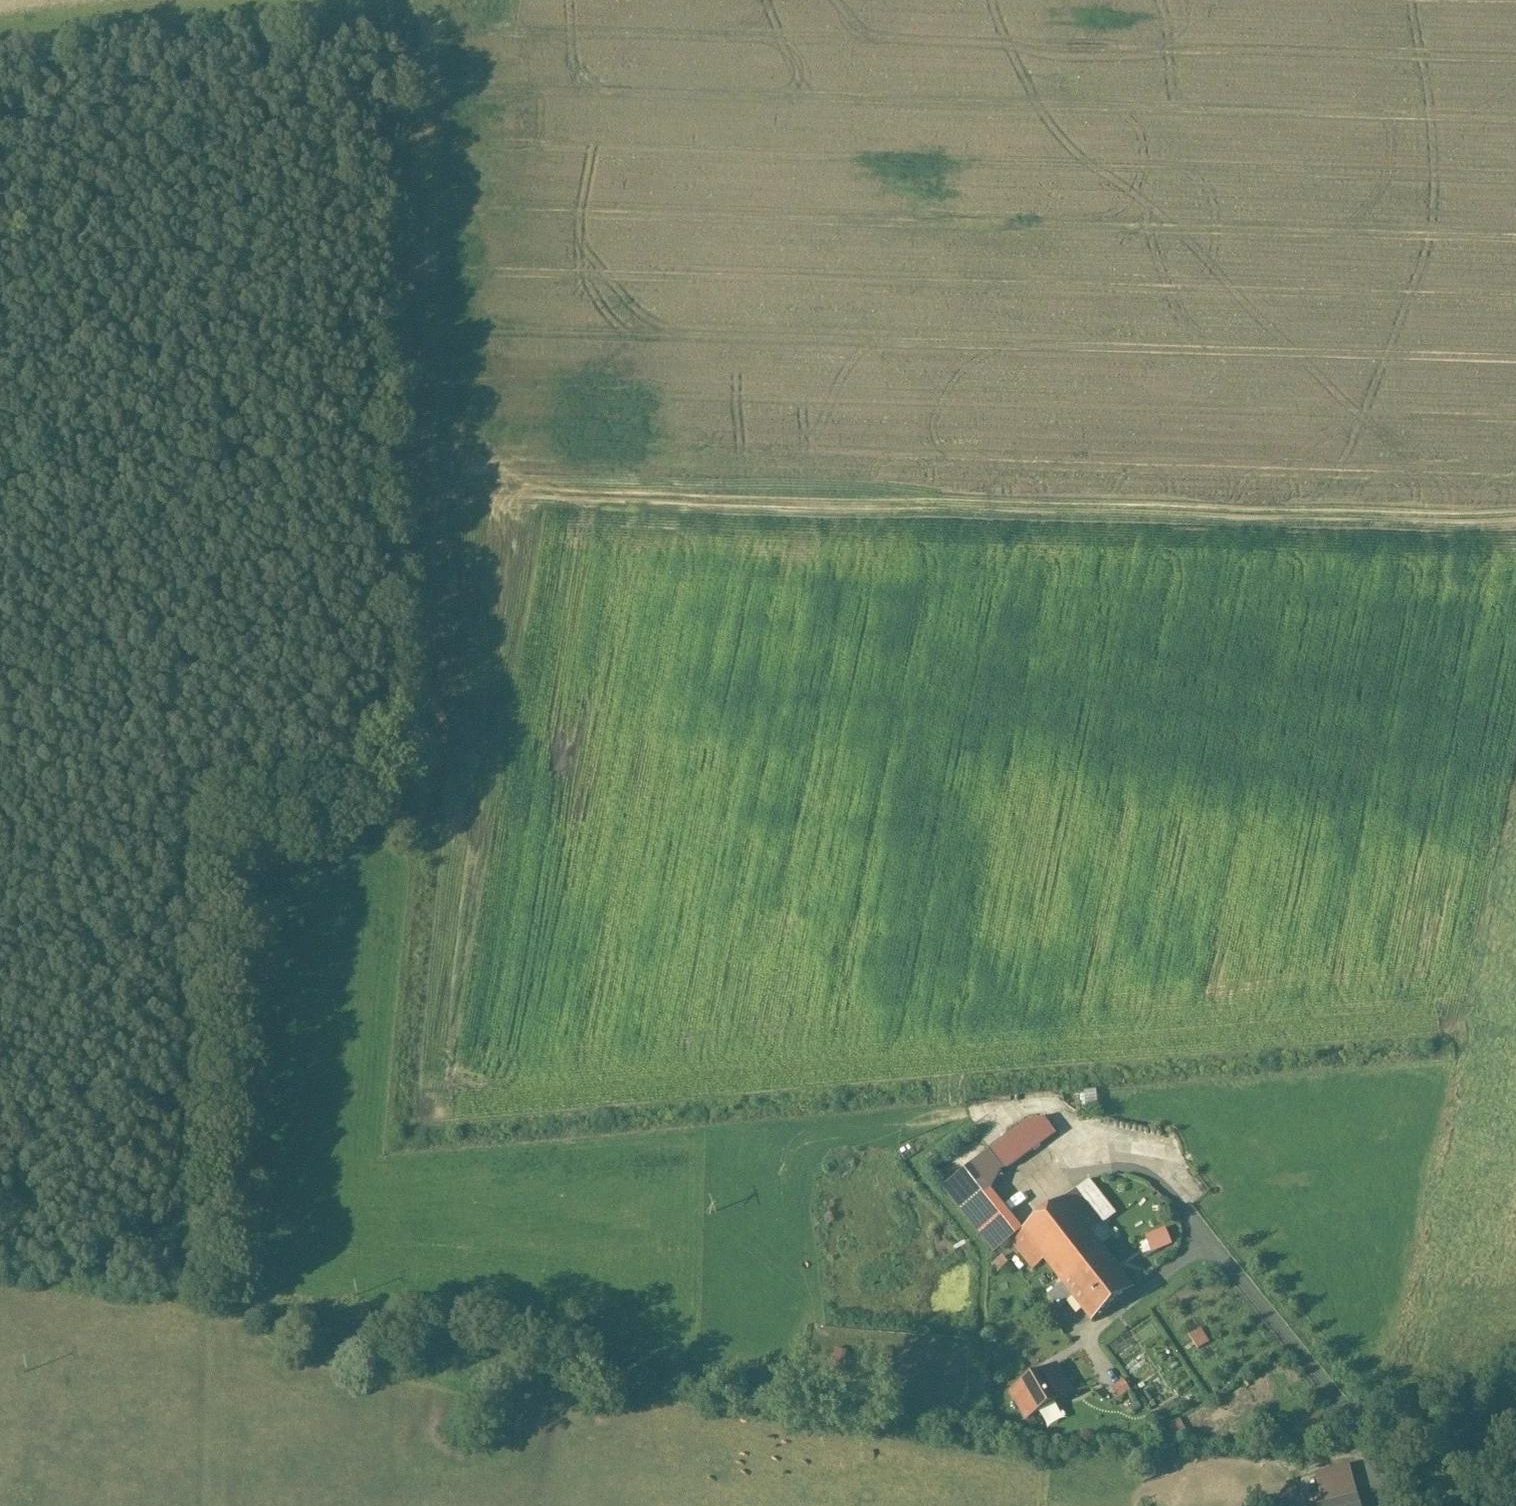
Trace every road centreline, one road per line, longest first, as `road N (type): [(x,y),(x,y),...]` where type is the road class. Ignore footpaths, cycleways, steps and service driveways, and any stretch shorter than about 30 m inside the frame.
road 1 (unclassified): [(1393,1505),(1342,1407),(1184,1207)]

